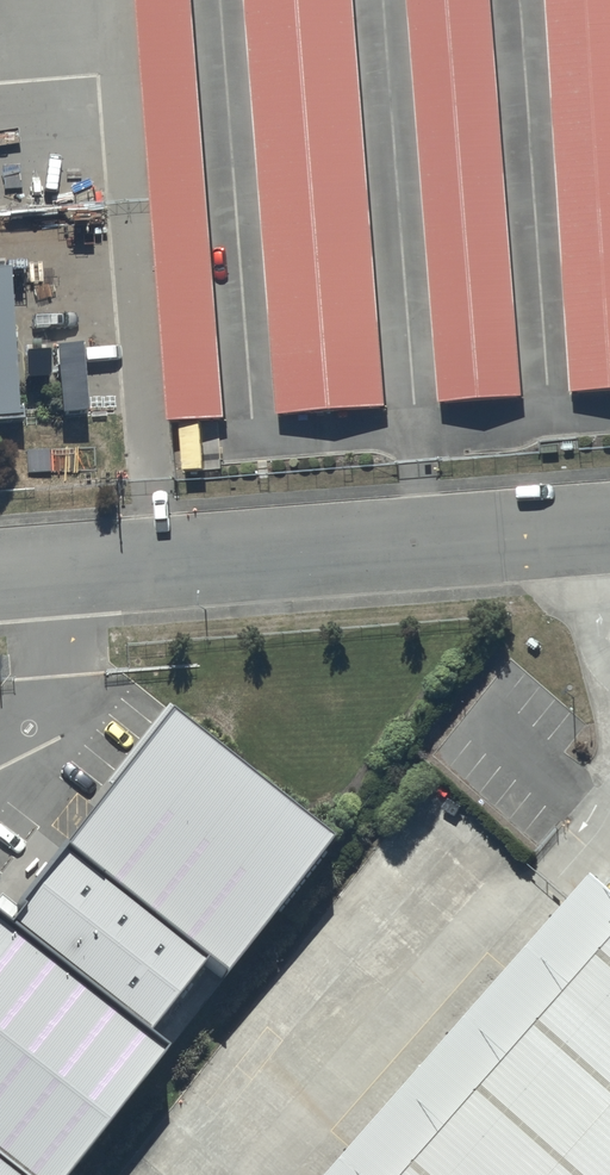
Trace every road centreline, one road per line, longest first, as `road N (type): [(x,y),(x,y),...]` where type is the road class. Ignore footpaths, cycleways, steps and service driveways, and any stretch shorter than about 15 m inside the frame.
road 1 (unclassified): [(609,526),(0,555)]

